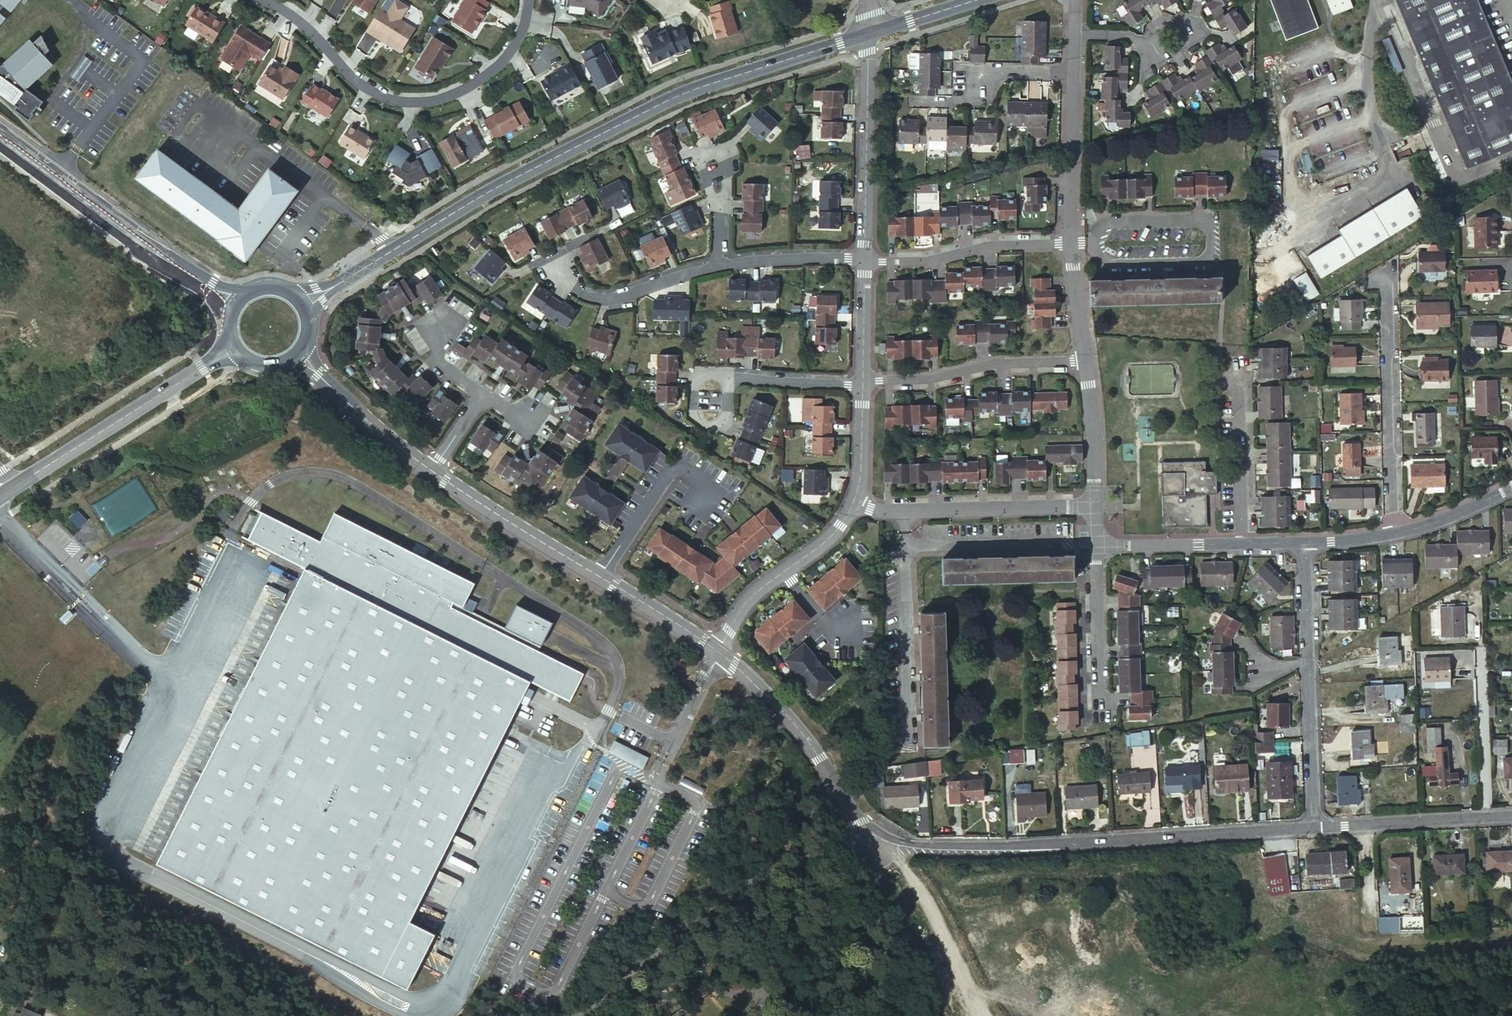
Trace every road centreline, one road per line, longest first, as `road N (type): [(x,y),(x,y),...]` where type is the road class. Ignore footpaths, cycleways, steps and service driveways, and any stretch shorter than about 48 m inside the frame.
road 1 (tertiary): [(320,293),(488,192),(665,101),(868,34)]
road 2 (residential): [(1313,827),(944,848),(875,841)]
road 3 (residential): [(263,0),(289,11),(362,88),(402,105),(440,105),(499,75),(518,50),(528,0)]
road 4 (unclassified): [(875,841),(746,883),(710,904),(588,1015)]
road 5 (residential): [(1091,242),(1104,263),(1205,259),(1213,247),(1213,226),(1200,213),(1105,219),(1094,228)]
road 6 (residential): [(1313,827),(1306,542)]
road 7 (tertiary): [(0,138),(210,287)]
road 8 (residential): [(1393,534),(1386,280)]
road 9 (residential): [(875,841),(799,730),(719,654)]
road 10 (tertiary): [(9,490),(203,368)]
road 11 (residential): [(868,34),(865,262)]
road 12 (residential): [(863,381),(991,362),(1085,360)]
road 13 (residential): [(908,731),(901,513)]
road 14 (residential): [(1068,243),(865,262)]
road 15 (residential): [(1511,815),(1313,827)]
road 16 (residential): [(599,575),(434,470)]
road 17 (residential): [(901,513),(1094,506)]
road 18 (residential): [(1244,544),(1241,354)]
road 19 (residential): [(599,575),(673,463),(718,492)]
road 20 (residential): [(1096,546),(1100,708),(1121,708)]
road 21 (residential): [(553,268),(597,298),(716,265)]
road 22 (unclassified): [(893,1015),(875,841)]
road 23 (residential): [(1072,73),(1068,243)]
road 24 (residential): [(434,470),(318,374)]
road 25 (residential): [(1072,73),(975,76),(958,100),(934,99)]
road 26 (residential): [(716,265),(865,262)]
road 27 (unclassified): [(1096,546),(1244,544)]
road 28 (residential): [(1085,360),(1094,506)]
road 29 (residential): [(863,381),(719,376)]
road 30 (residential): [(719,654),(599,575)]
road 31 (residential): [(1136,44),(1150,68),(1207,37),(1204,20),(1185,15)]
road 32 (residential): [(1393,534),(1511,486)]
road 33 (residential): [(863,381),(857,505)]

